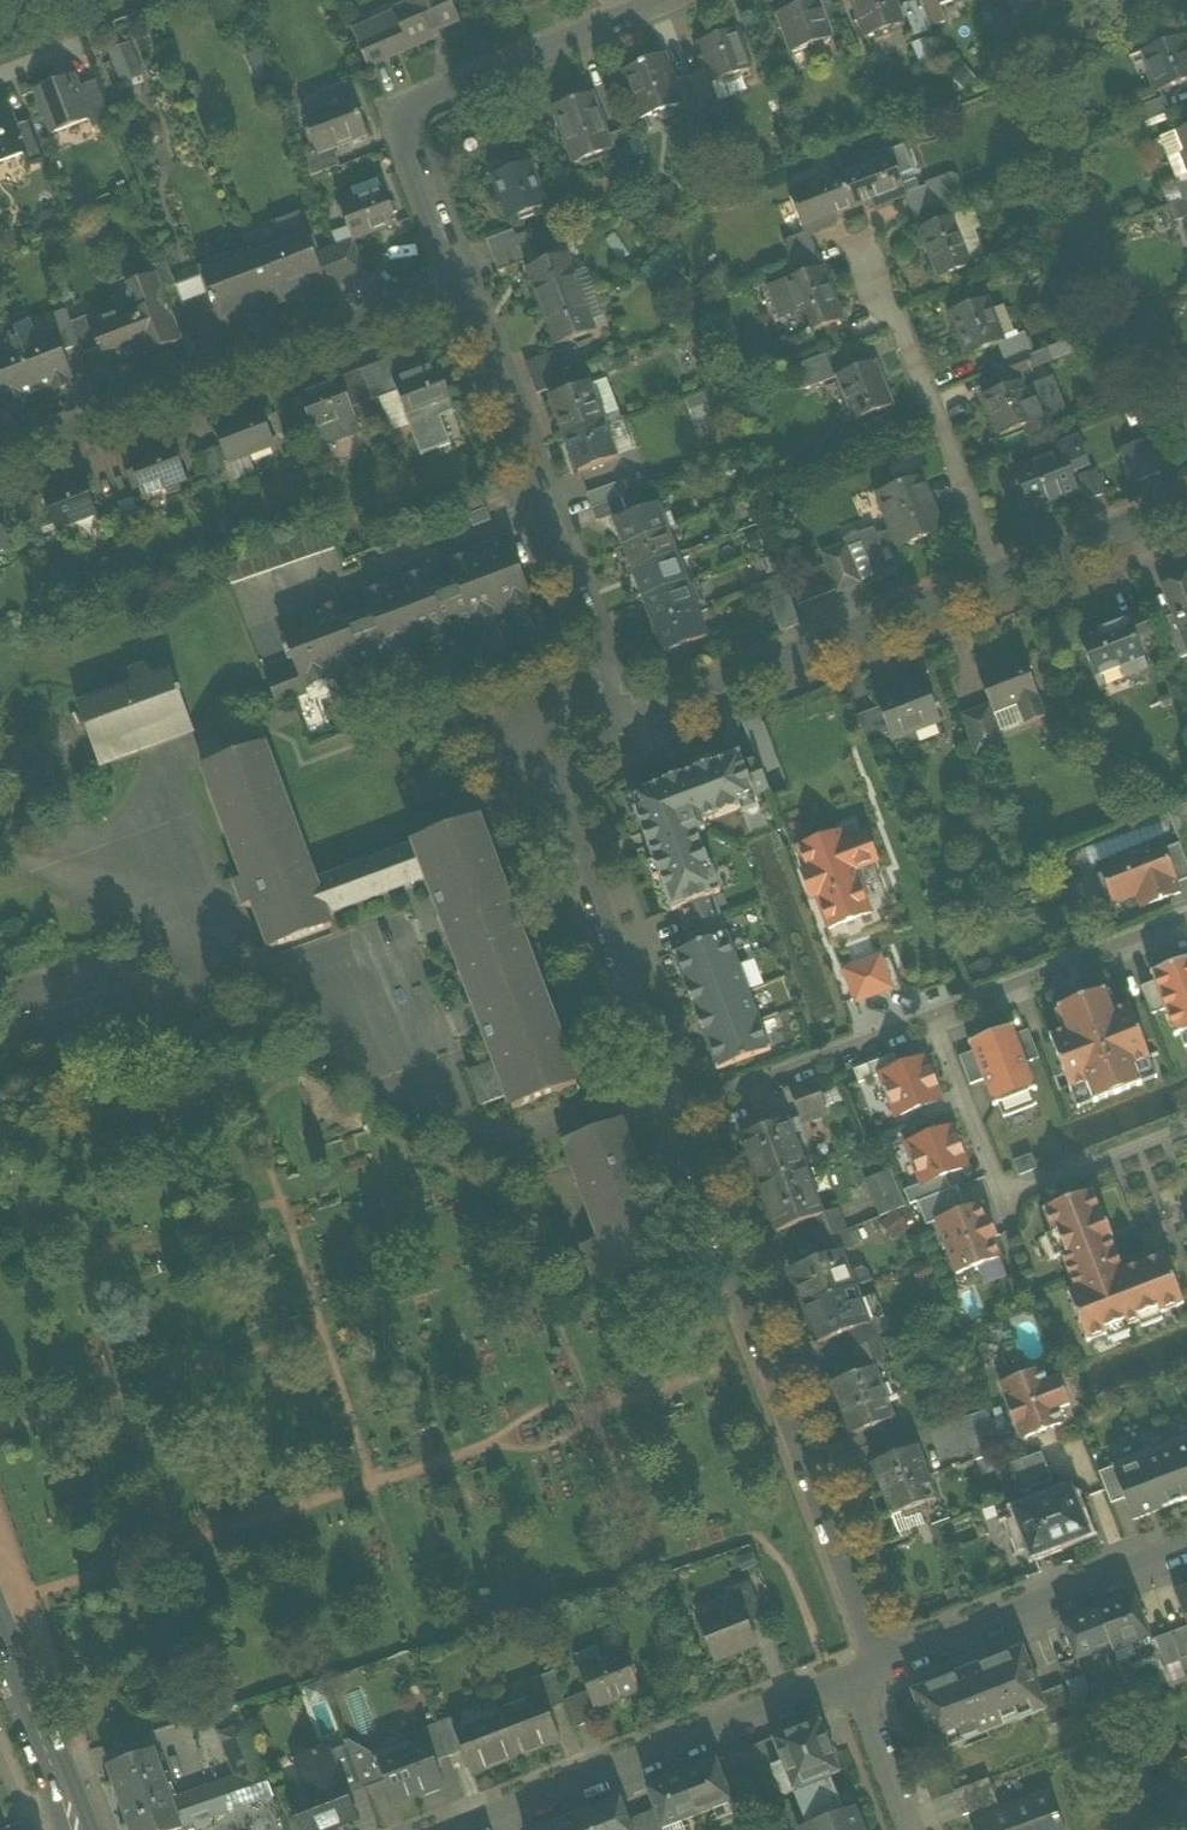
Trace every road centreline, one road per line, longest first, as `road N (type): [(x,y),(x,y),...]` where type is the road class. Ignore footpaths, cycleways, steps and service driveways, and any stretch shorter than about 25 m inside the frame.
road 1 (residential): [(677,1117),(869,1634),(865,1675)]
road 2 (residential): [(460,284),(0,460)]
road 3 (residential): [(668,0),(441,92),(408,116),(408,146),(460,284)]
road 4 (residential): [(623,724),(554,777),(677,1117)]
road 5 (residential): [(865,1675),(464,1829)]
road 6 (residential): [(999,580),(623,724)]
road 7 (residential): [(864,238),(999,580)]
road 8 (residential): [(1186,1548),(865,1675)]
road 9 (residential): [(544,509),(250,620)]
road 10 (residential): [(935,1022),(677,1117)]
road 11 (residential): [(1186,925),(935,1022)]
road 12 (residential): [(460,284),(544,509)]
road 13 (residential): [(544,509),(623,724)]
road 14 (secondary): [(0,1634),(78,1829)]
road 15 (residential): [(1186,507),(999,580)]
road 16 (residential): [(935,1022),(1002,1199)]
road 17 (residential): [(865,1675),(870,1722),(910,1829)]

